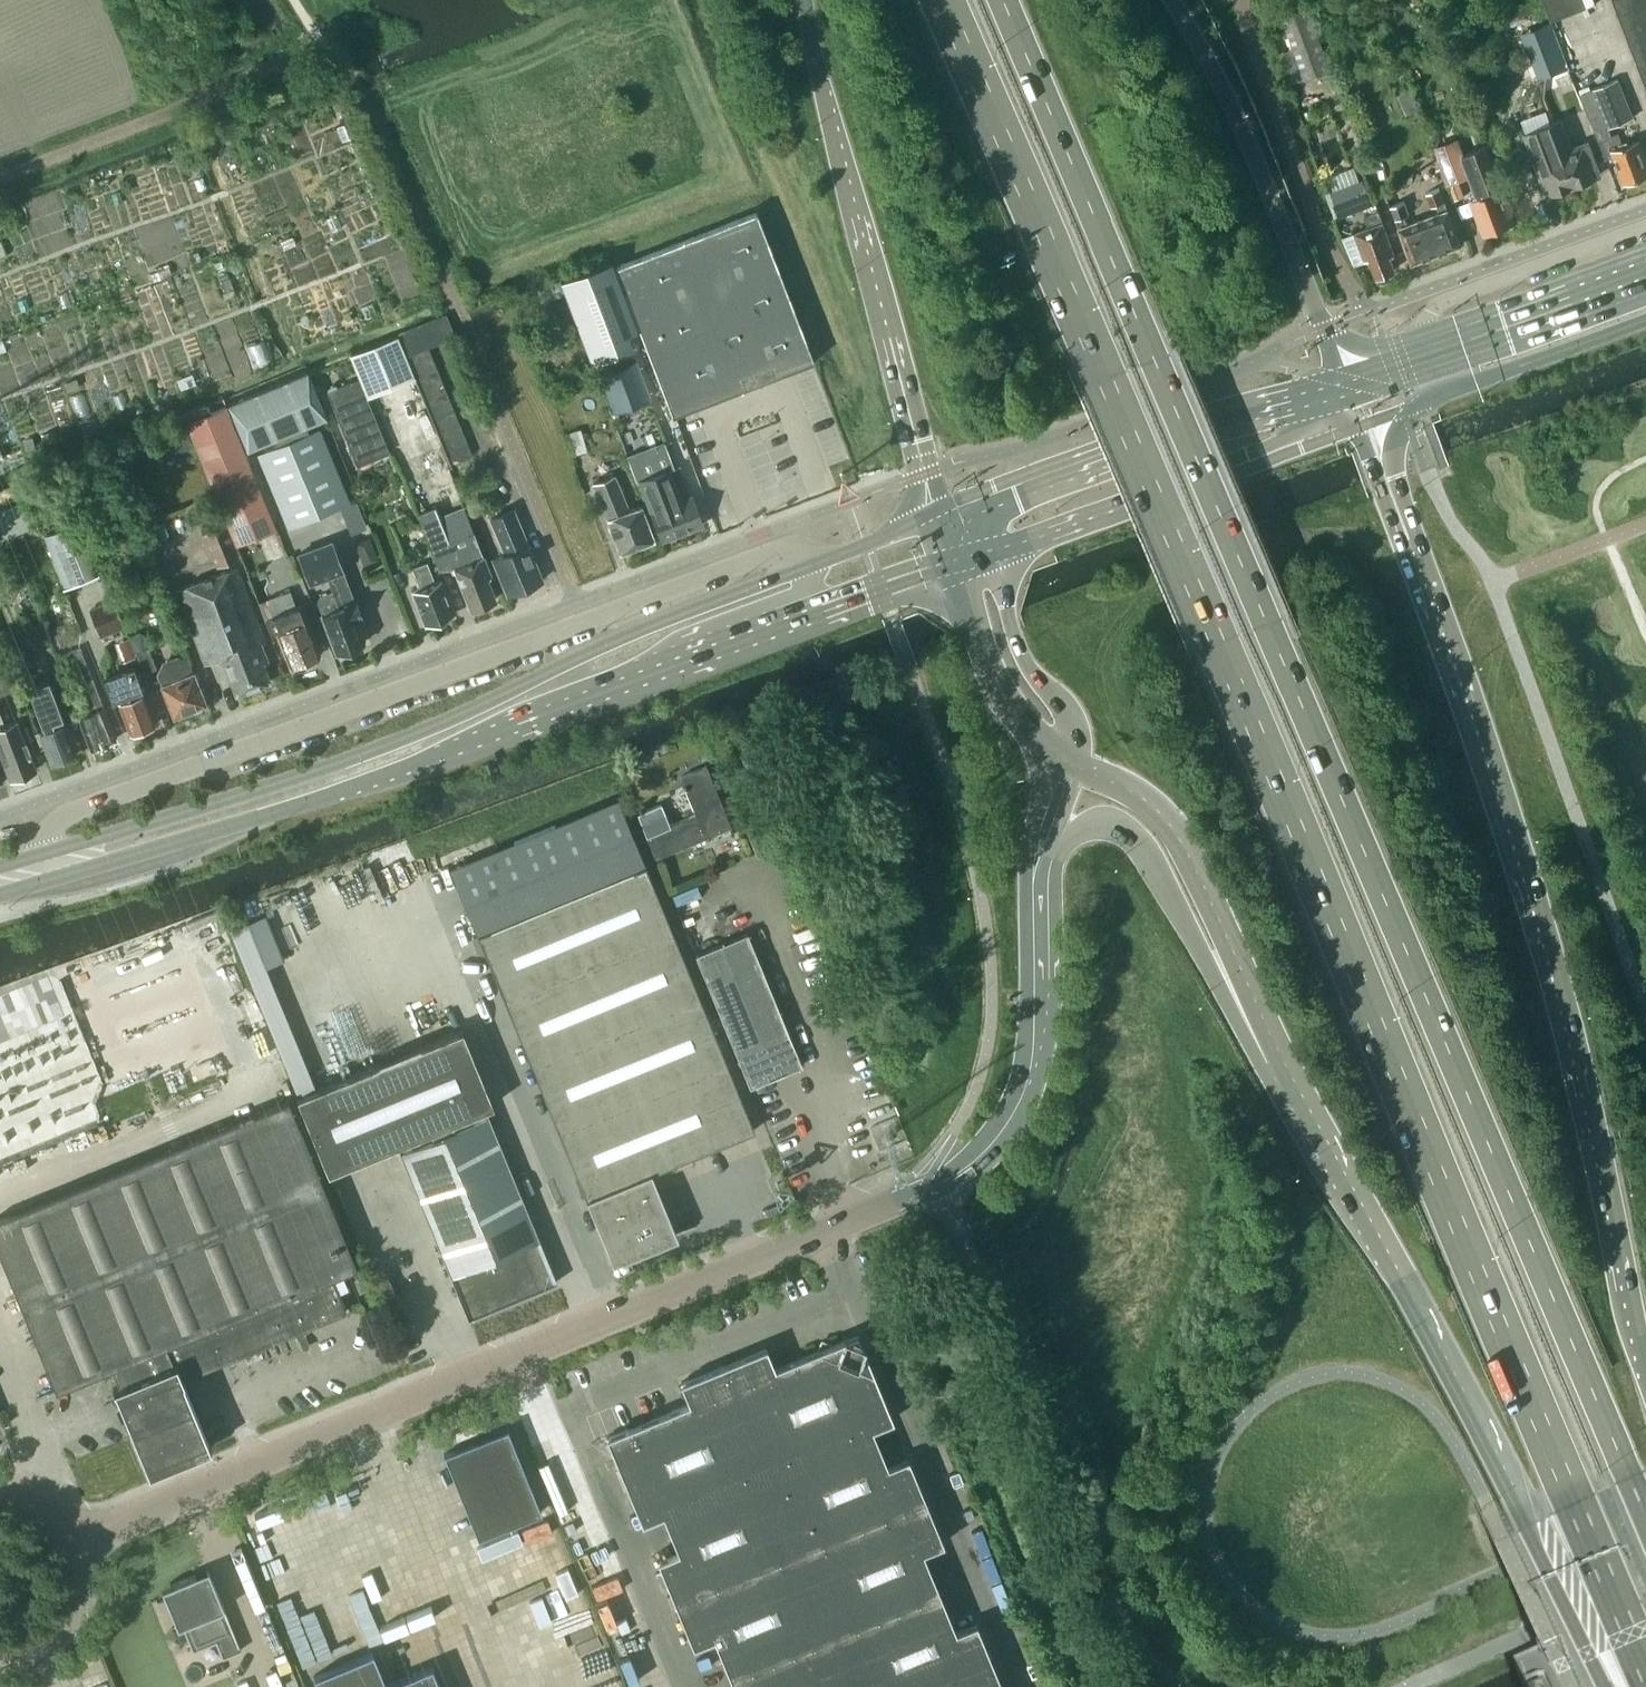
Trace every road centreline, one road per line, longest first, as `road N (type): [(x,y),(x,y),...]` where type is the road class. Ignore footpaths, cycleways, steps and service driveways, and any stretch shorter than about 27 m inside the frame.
road 1 (trunk): [(944,0),(1645,1666)]
road 2 (trunk): [(1645,1512),(1003,0)]
road 3 (trunk): [(1645,1351),(1494,804),(1357,425)]
road 4 (unclassified): [(74,1541),(940,1178)]
road 5 (residential): [(810,566),(769,554),(66,814),(50,832),(48,852)]
road 6 (secondary): [(810,566),(639,627),(377,747),(48,852)]
road 7 (secondary): [(60,878),(315,800),(809,615)]
road 8 (trunk): [(1253,1010),(1606,1686)]
road 9 (unclassified): [(940,1178),(1119,1613),(1143,1652),(1182,1686)]
road 10 (trunk): [(804,0),(831,124),(865,217),(940,511)]
road 11 (primary): [(1338,374),(1105,444),(940,511)]
road 12 (trunk): [(1338,374),(1258,165),(1172,0)]
road 13 (primary): [(992,554),(1357,425)]
road 14 (unclassified): [(940,1178),(984,1152),(1023,1097),(1032,1055),(1034,889)]
road 15 (trunk): [(1049,848),(1093,821),(1132,832),(1202,954),(1253,1010)]
road 16 (trunk): [(1077,775),(1114,790),(1164,829),(1253,1010)]
road 17 (unclassified): [(1408,1686),(1645,1576)]
road 18 (residential): [(1645,228),(1443,302),(1430,321),(1434,343)]
road 19 (unclassified): [(1077,775),(1072,721),(1021,652),(992,554)]
road 20 (primary): [(1645,268),(1434,343)]
road 21 (primary): [(952,566),(989,686),(1044,754)]
road 22 (primary): [(1461,387),(1645,319)]
road 23 (unclassified): [(0,1651),(45,1636),(69,1609),(79,1576),(74,1541)]
road 24 (secondary): [(809,615),(952,566)]
road 25 (secondary): [(940,511),(810,566)]
road 26 (unclassified): [(1044,754),(1045,786),(1030,834),(1034,889)]

